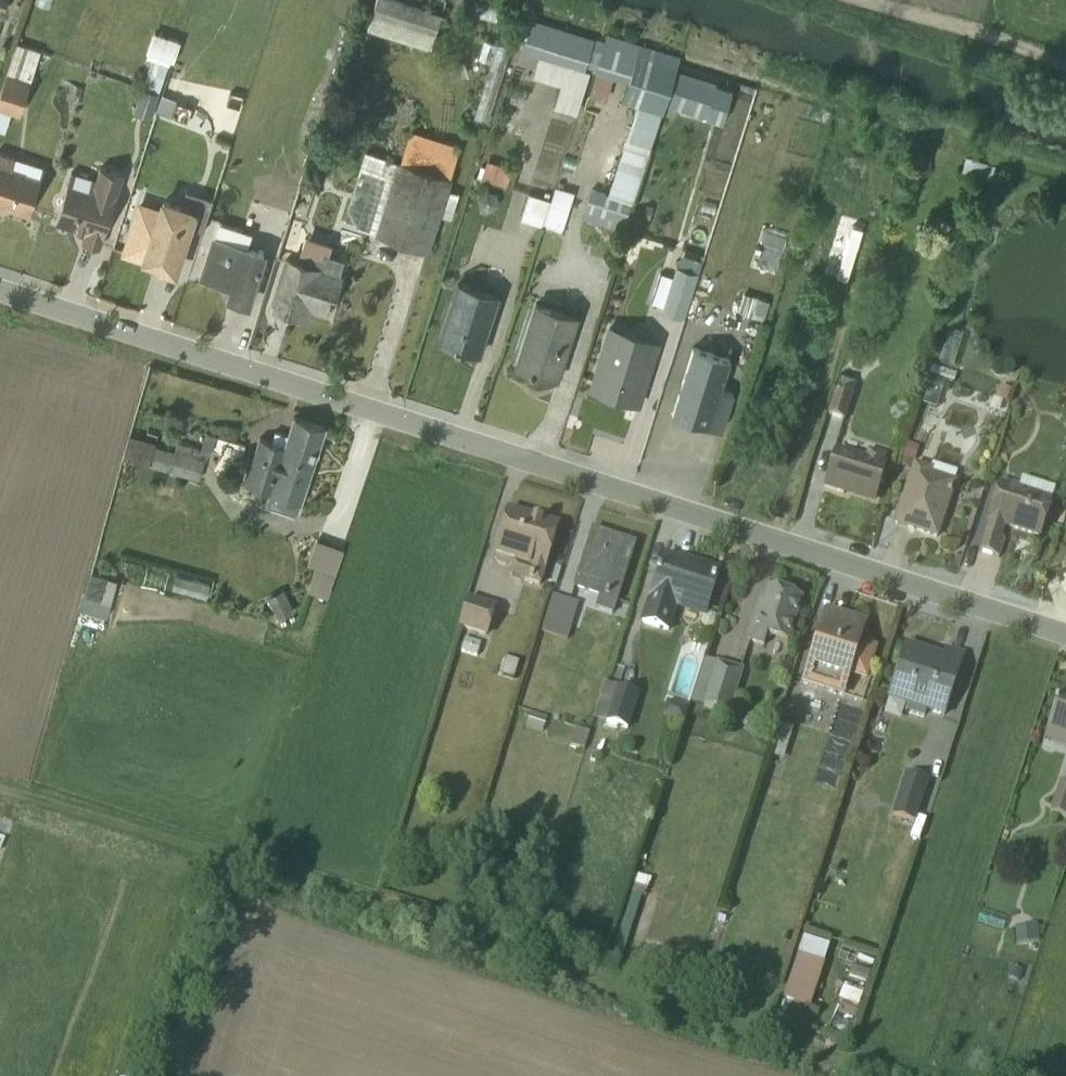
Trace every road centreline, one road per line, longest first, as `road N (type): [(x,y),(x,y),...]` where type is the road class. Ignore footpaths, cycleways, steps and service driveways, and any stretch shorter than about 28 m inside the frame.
road 1 (residential): [(0,290),(1065,632)]
road 2 (track): [(1065,64),(881,0)]

